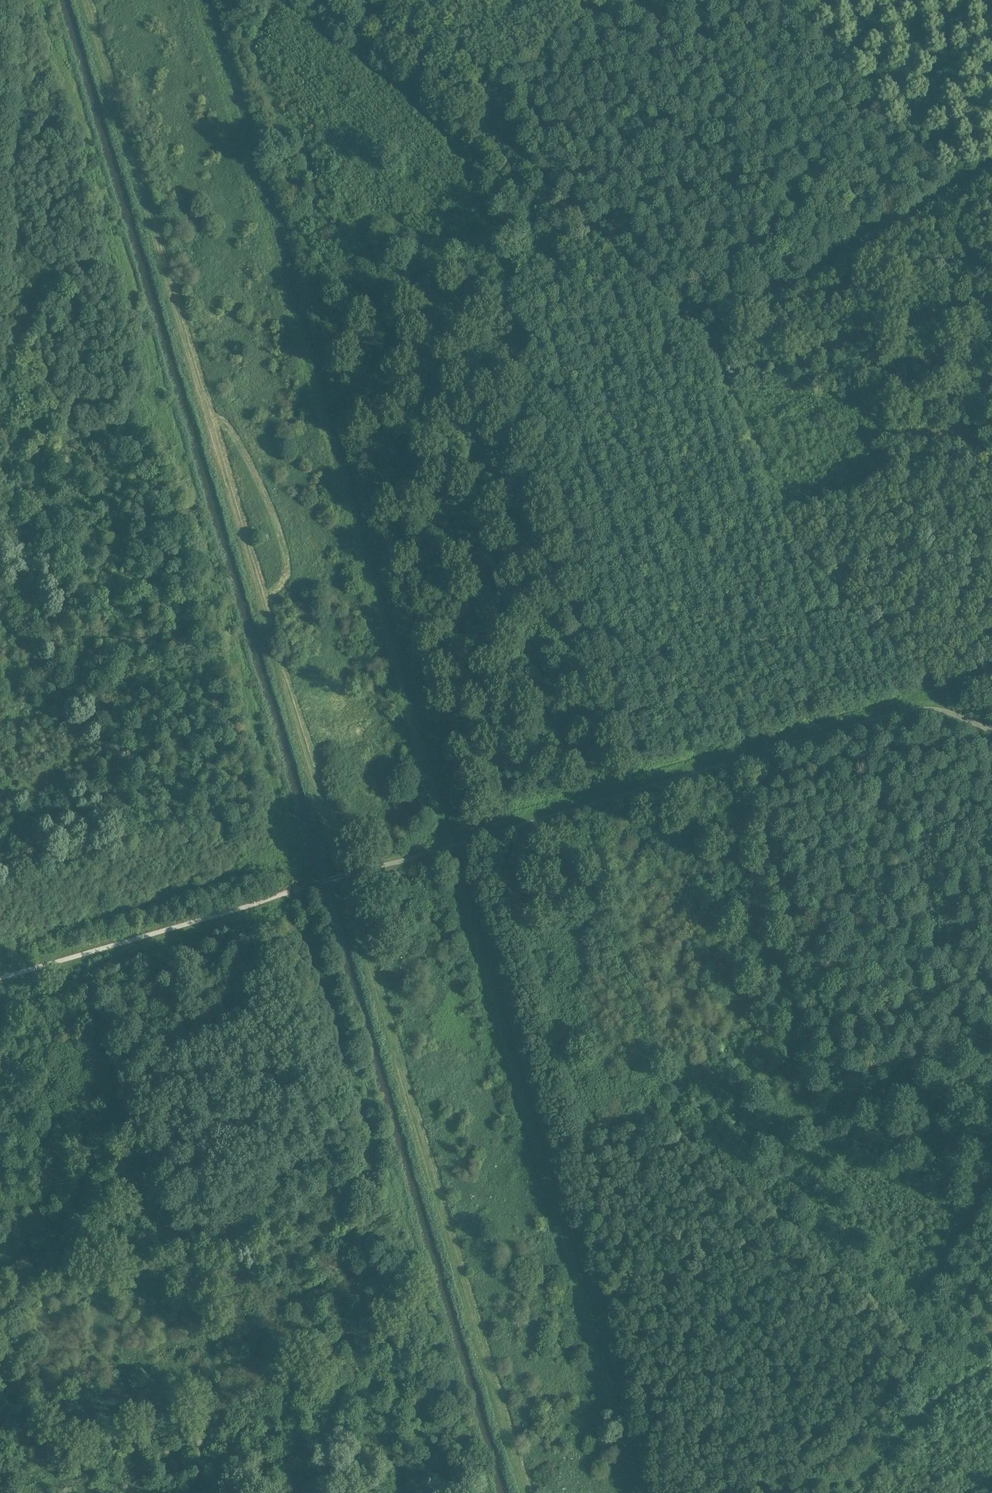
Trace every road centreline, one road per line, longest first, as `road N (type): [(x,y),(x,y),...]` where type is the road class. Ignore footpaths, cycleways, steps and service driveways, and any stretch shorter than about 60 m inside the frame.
road 1 (track): [(527,1492),(351,873),(89,0)]
road 2 (track): [(991,1264),(849,1438),(791,1492)]

